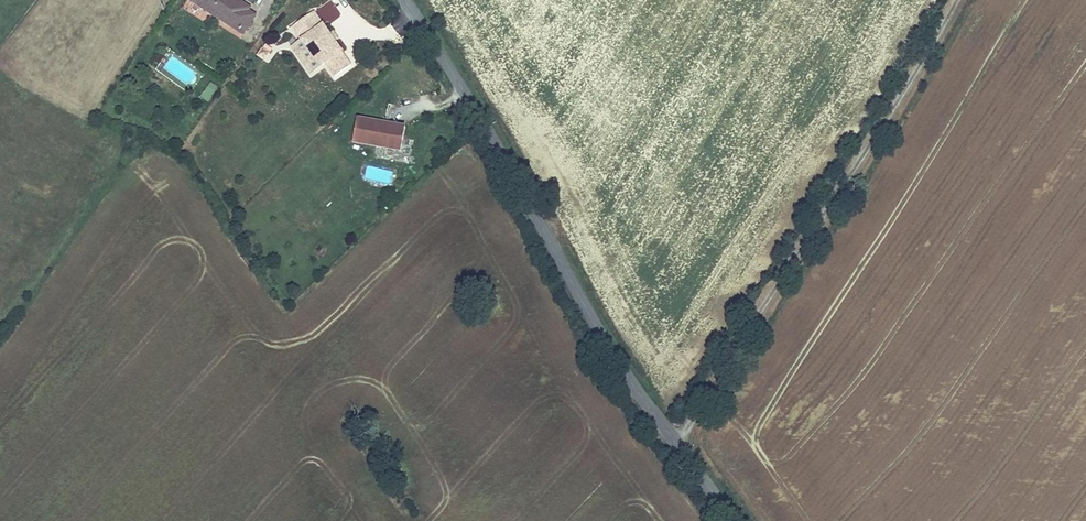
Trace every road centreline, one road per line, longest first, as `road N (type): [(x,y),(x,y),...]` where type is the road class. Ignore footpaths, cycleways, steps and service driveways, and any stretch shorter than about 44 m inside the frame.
road 1 (tertiary): [(734,520),(610,349),(492,133),(407,0)]
road 2 (track): [(956,0),(678,442)]

